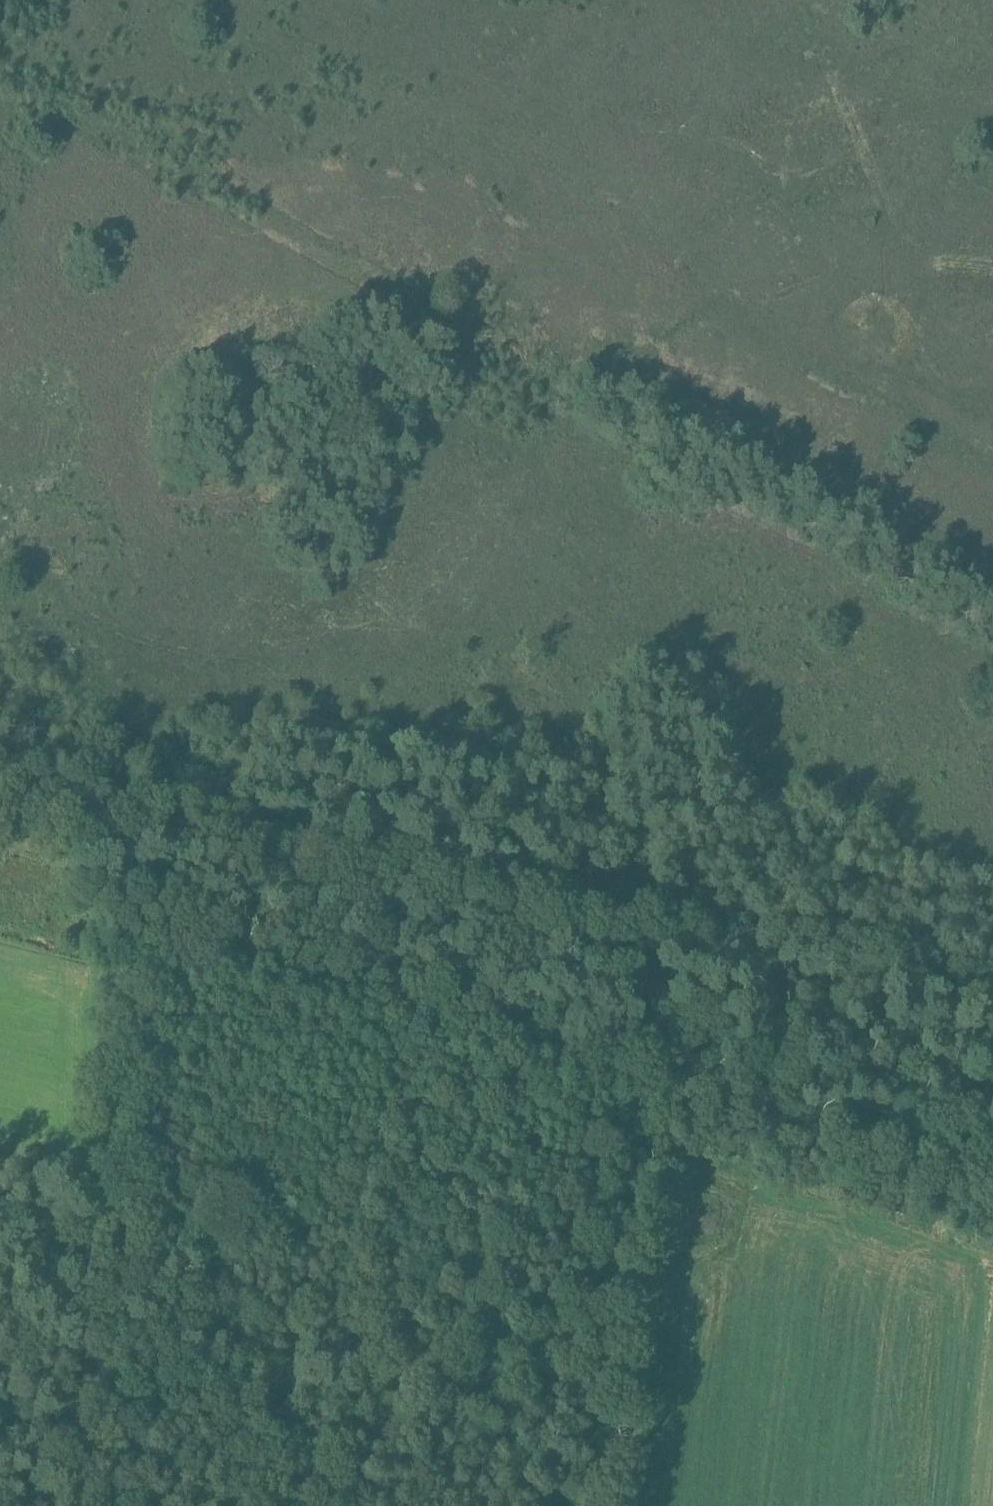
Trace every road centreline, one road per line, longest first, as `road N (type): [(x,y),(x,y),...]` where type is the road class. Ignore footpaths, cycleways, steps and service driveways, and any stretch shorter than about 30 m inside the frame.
road 1 (track): [(82,1186),(84,1505)]

